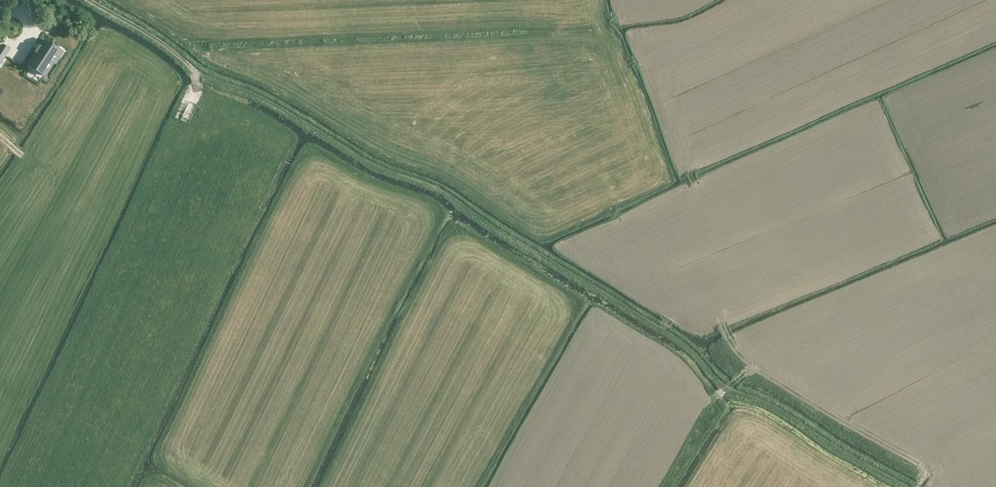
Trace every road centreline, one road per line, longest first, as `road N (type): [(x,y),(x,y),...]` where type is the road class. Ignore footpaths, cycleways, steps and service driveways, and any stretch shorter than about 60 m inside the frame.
road 1 (track): [(908,486),(773,405),(728,388),(671,333),(443,190),(381,169),(269,102),(195,71)]
road 2 (track): [(819,100),(694,166),(723,325)]
road 3 (track): [(608,75),(611,209),(723,325)]
road 4 (track): [(754,369),(930,474),(923,486)]
road 5 (track): [(638,0),(601,21),(608,75),(658,53)]
road 6 (track): [(195,71),(89,0)]

